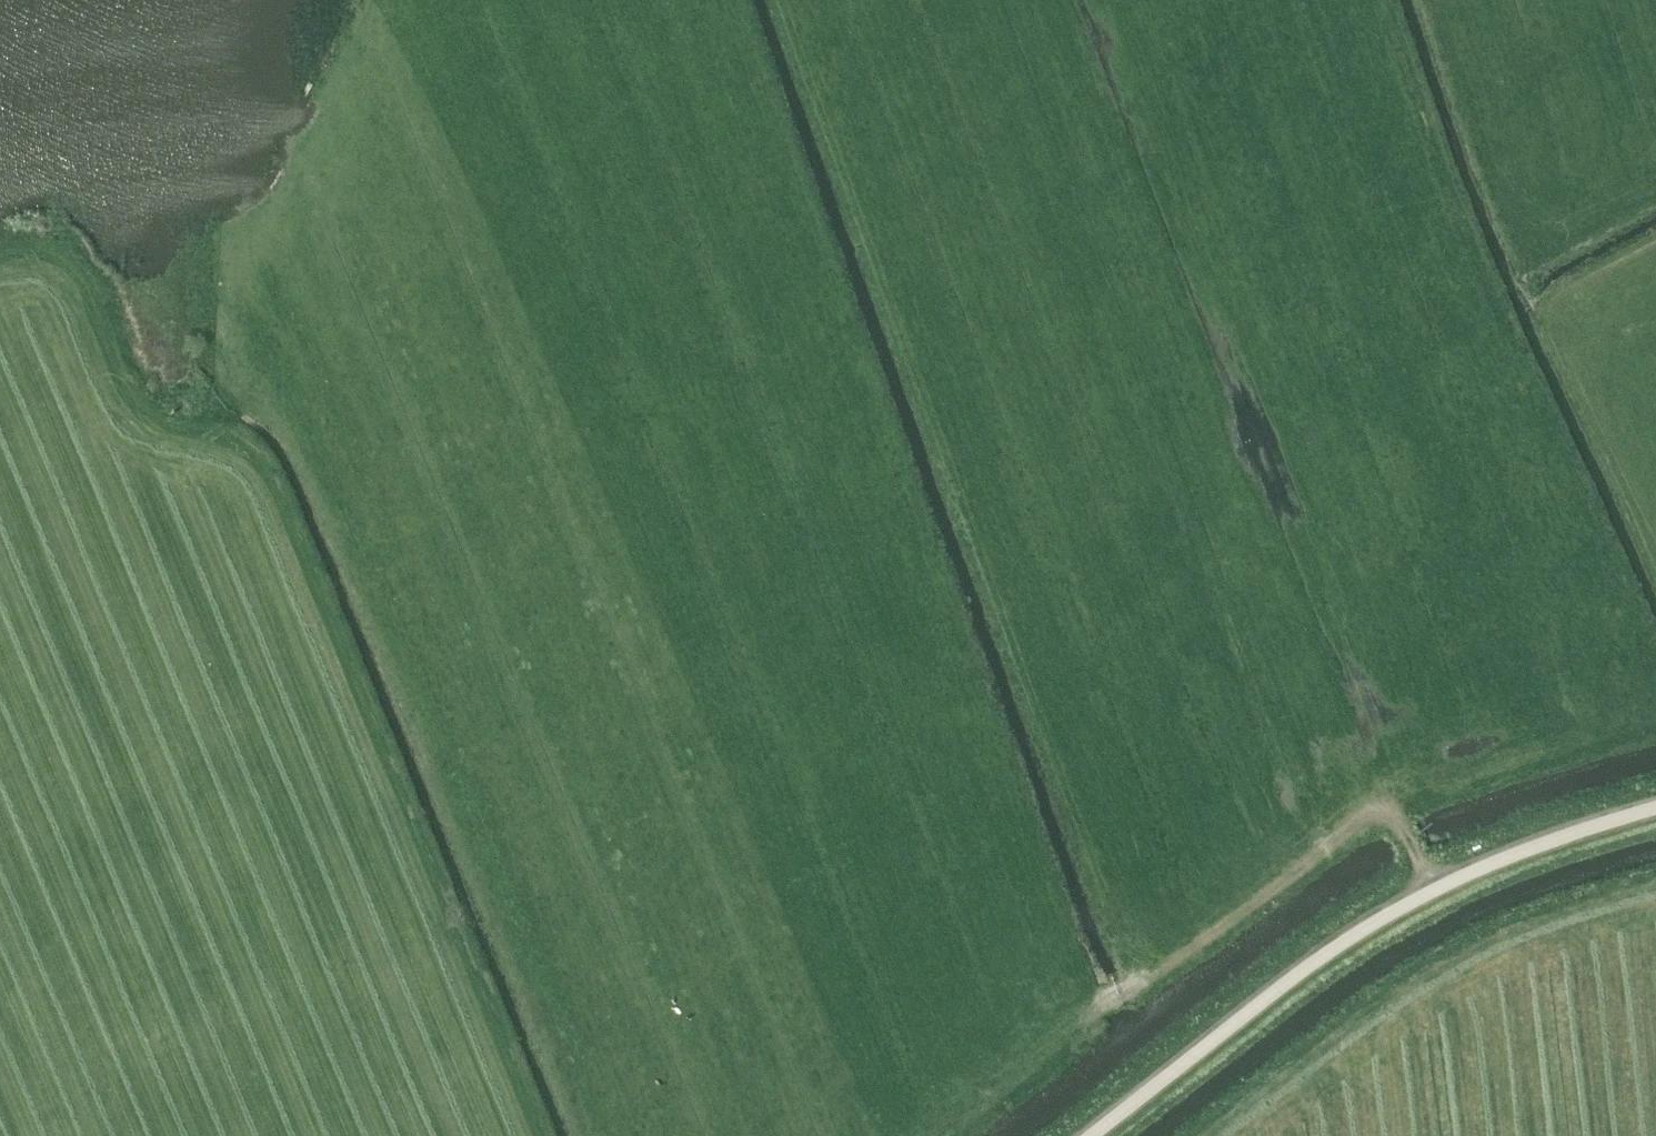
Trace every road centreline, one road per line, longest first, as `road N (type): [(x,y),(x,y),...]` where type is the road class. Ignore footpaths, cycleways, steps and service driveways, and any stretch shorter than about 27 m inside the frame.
road 1 (unclassified): [(1100,1135),(1315,968),(1484,868),(1655,817)]
road 2 (track): [(1438,895),(1394,822),(1367,816),(1094,1019)]

